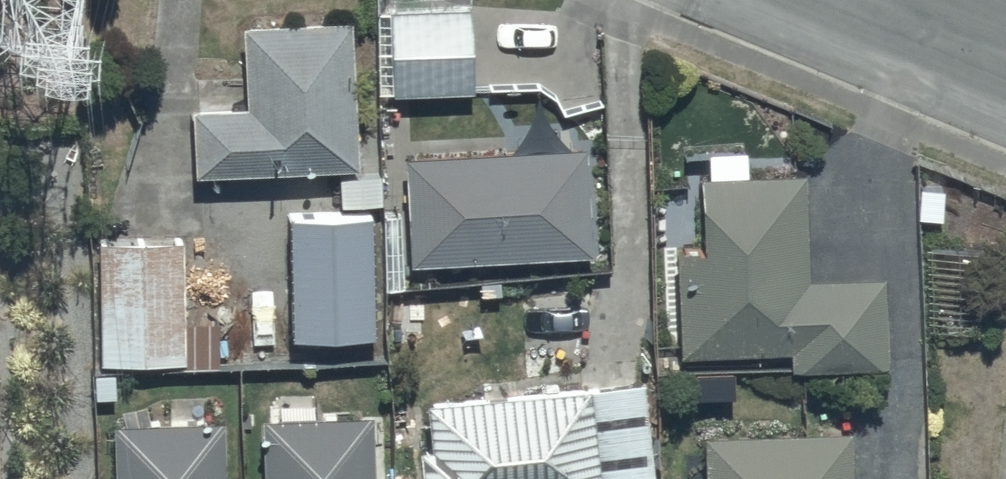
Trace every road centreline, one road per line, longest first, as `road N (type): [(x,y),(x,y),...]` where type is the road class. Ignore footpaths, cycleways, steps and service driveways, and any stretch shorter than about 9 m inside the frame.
road 1 (residential): [(1005,55),(872,0)]

